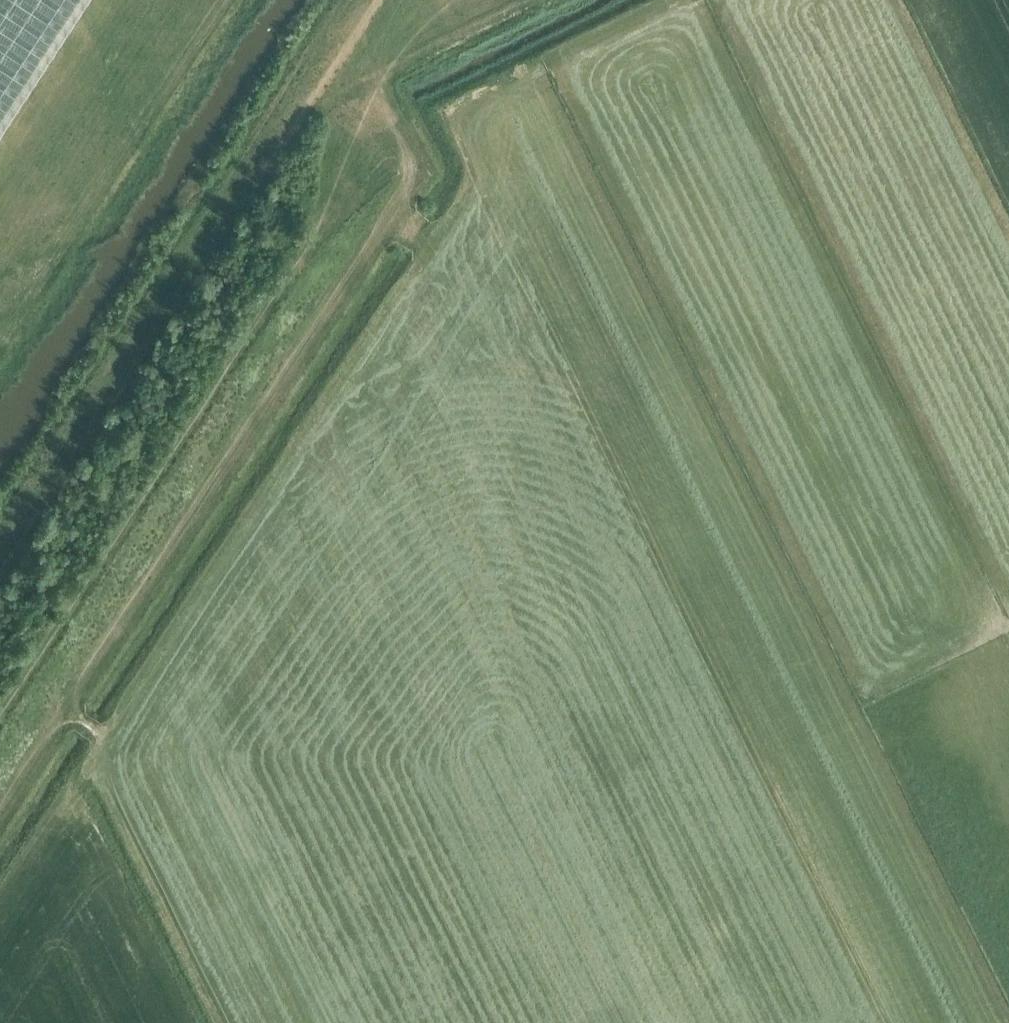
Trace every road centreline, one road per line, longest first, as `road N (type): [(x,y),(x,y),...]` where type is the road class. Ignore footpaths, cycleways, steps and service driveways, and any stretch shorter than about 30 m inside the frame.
road 1 (track): [(0,557),(359,0)]

